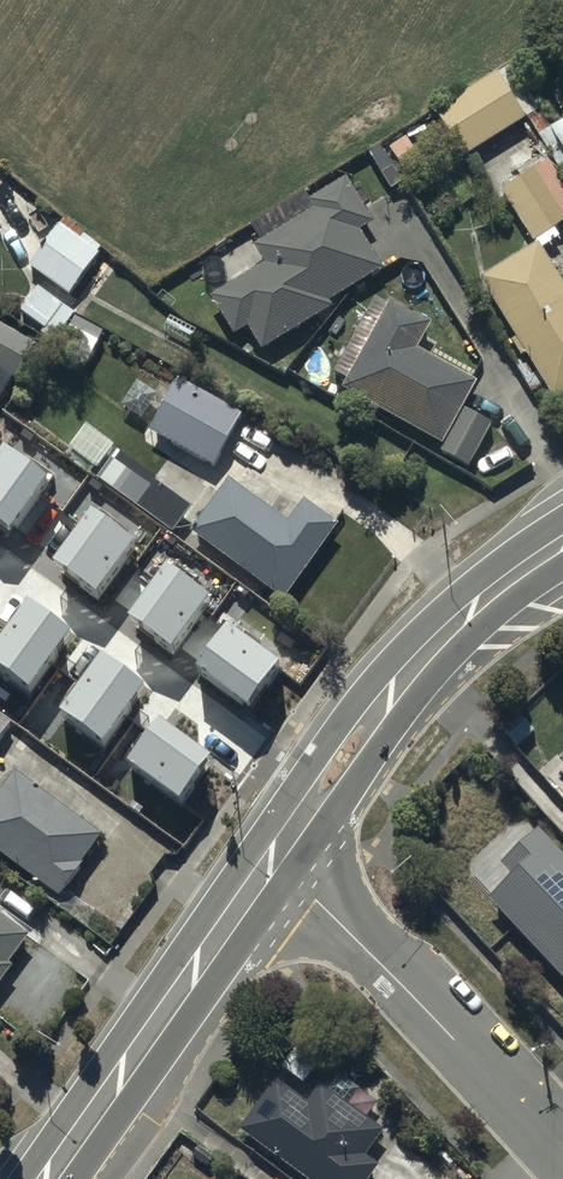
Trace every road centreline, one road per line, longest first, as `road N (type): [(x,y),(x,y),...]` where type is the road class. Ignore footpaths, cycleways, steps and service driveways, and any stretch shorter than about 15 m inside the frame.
road 1 (secondary): [(562,542),(474,607),(412,668),(273,856)]
road 2 (unclassified): [(273,856),(562,1160)]
road 3 (secondary): [(273,856),(43,1178)]

